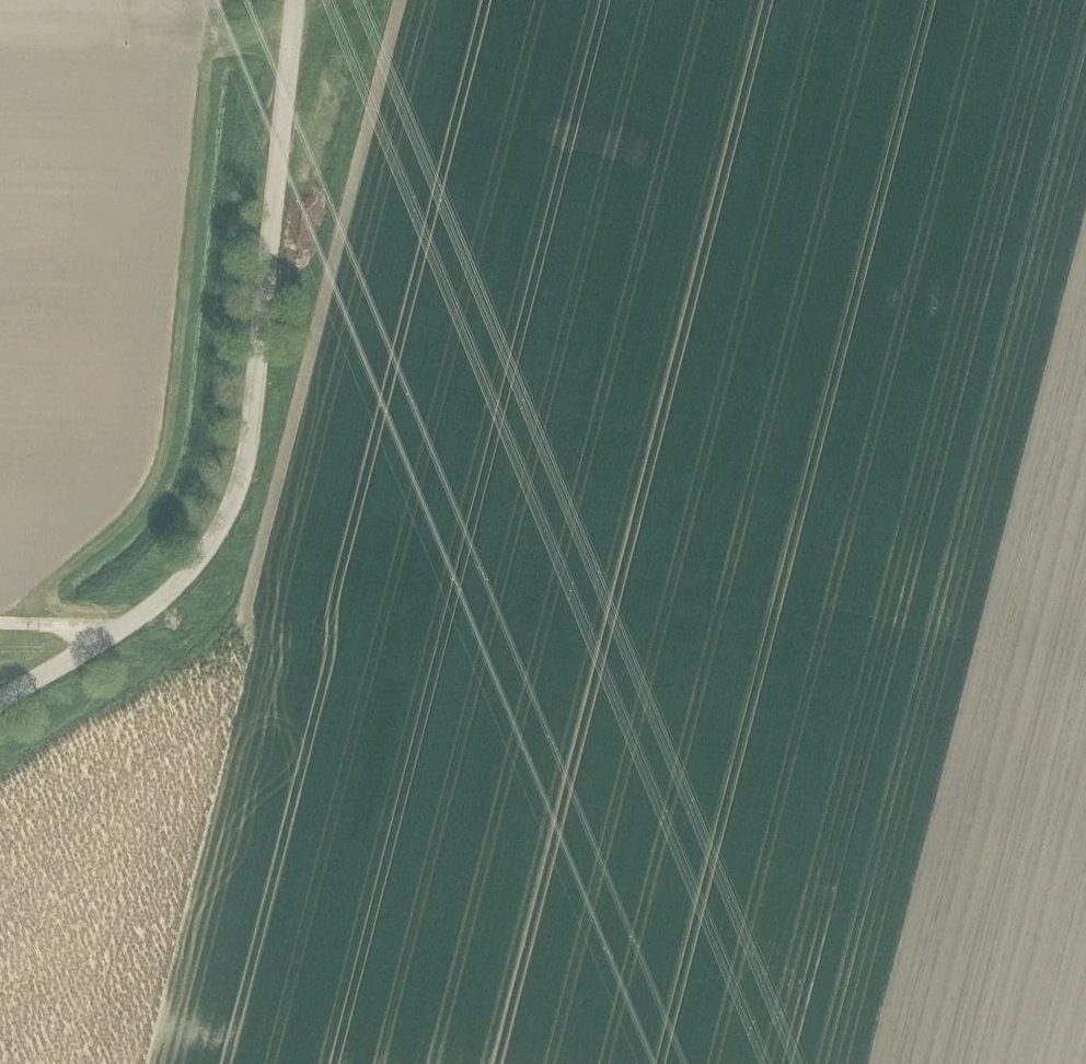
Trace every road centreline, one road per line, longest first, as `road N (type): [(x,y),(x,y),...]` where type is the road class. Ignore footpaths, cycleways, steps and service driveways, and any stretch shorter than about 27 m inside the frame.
road 1 (unclassified): [(0,702),(172,593),(227,512),(248,452),(297,0)]

